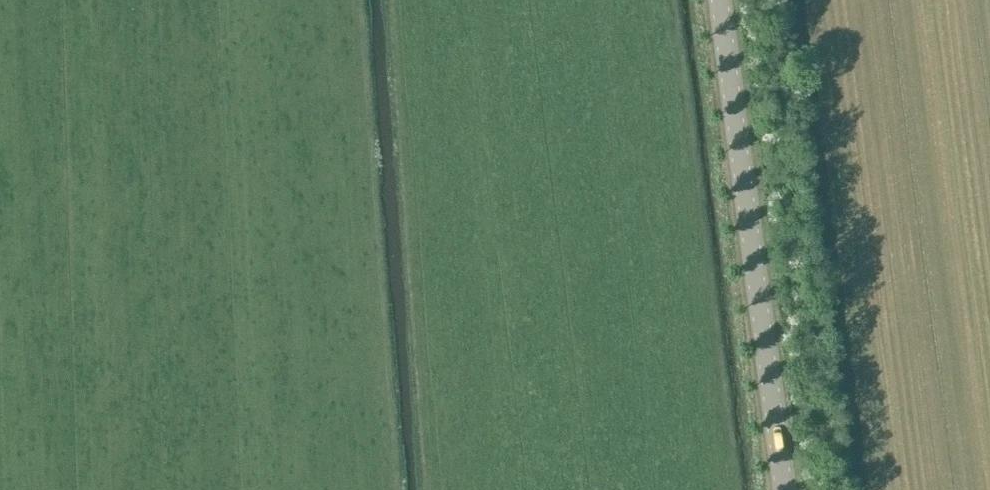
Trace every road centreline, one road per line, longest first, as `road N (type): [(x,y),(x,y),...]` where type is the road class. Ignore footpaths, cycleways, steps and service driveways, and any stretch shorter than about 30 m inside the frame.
road 1 (tertiary): [(780,489),(716,0)]

